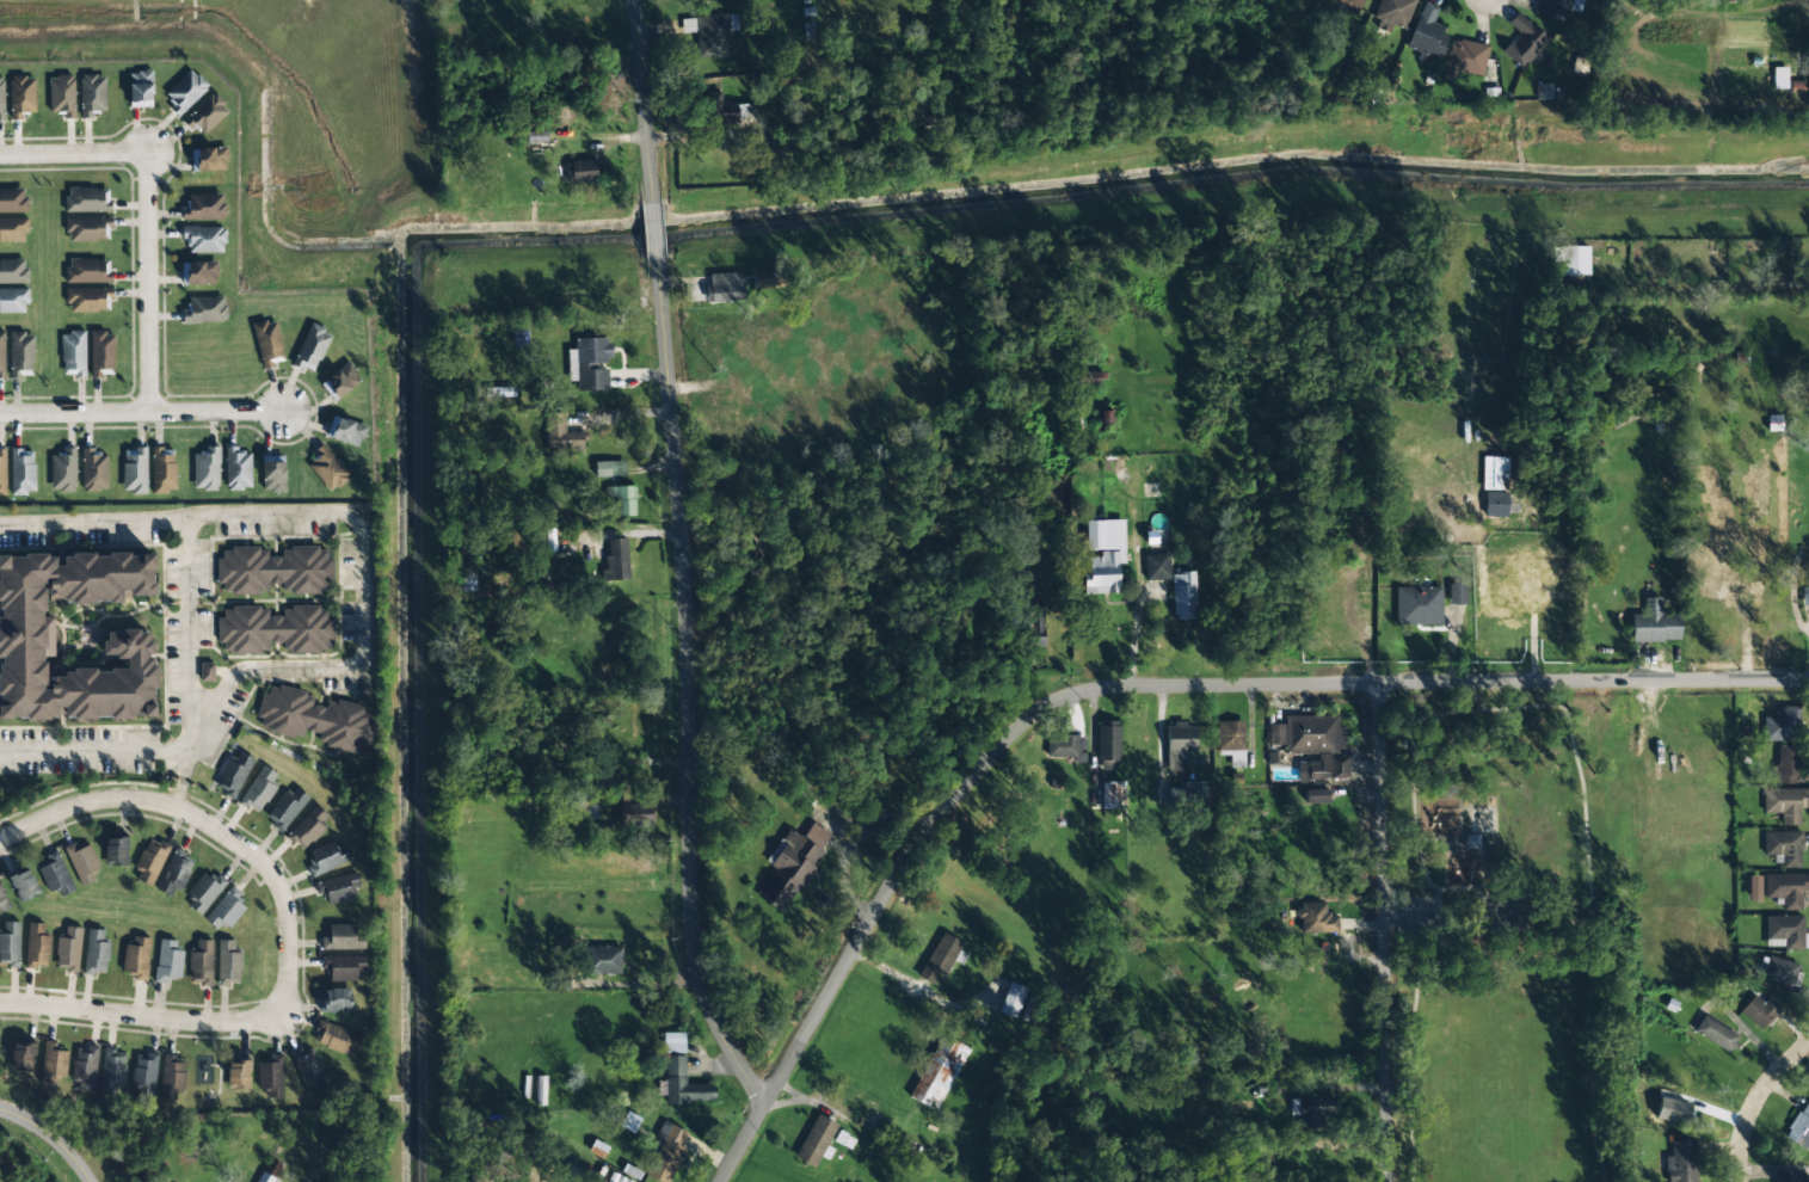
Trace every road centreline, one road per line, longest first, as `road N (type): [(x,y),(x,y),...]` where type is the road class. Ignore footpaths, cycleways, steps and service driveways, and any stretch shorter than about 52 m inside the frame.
road 1 (residential): [(718,1181),(923,843),(991,757),(1046,707),(1076,692),(1808,681)]
road 2 (residential): [(762,1104),(713,1016),(696,962),(683,543),(653,260)]
road 3 (residential): [(0,836),(62,806),(107,799),(171,805),(258,852),(278,879),(285,928),(273,1009),(235,1024),(210,1028),(0,1001)]
road 4 (residential): [(1389,1181),(1382,685)]
road 5 (residential): [(0,154),(130,152),(144,162),(147,411)]
road 6 (residential): [(0,413),(283,411)]
road 7 (residential): [(647,199),(633,0)]
road 8 (residential): [(1741,1181),(1749,1118),(1808,1042)]

